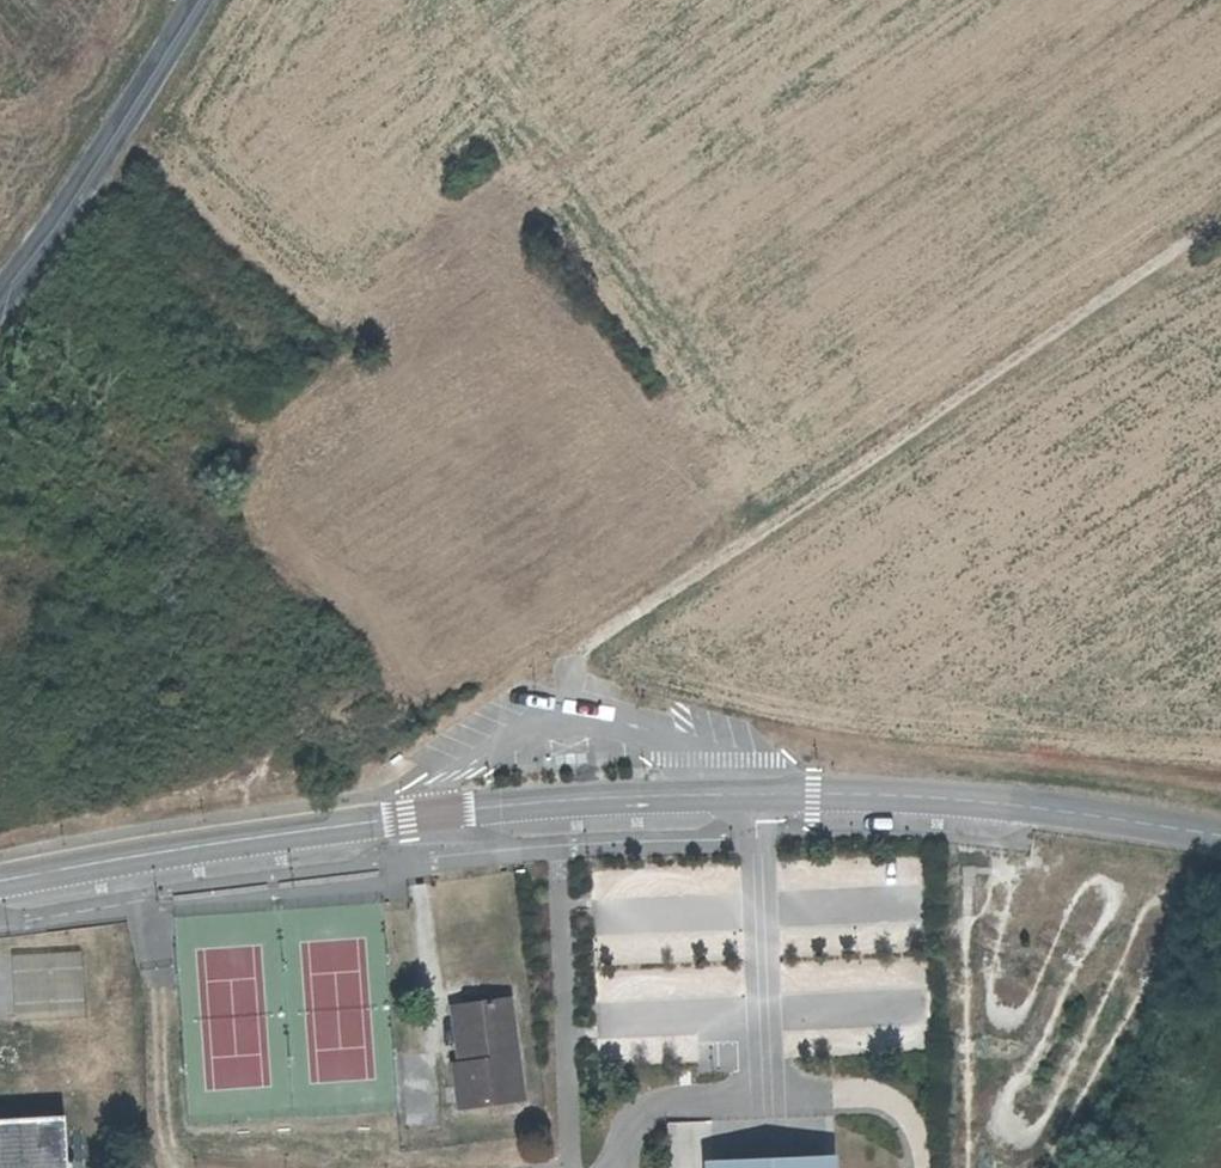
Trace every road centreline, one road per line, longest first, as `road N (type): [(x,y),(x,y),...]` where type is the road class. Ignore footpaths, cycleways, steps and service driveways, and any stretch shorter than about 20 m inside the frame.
road 1 (tertiary): [(1220,831),(948,799),(600,797),(383,819),(0,881)]
road 2 (track): [(567,704),(585,650),(1220,217)]
road 3 (tertiary): [(0,305),(181,0)]
road 4 (track): [(92,153),(281,391)]

